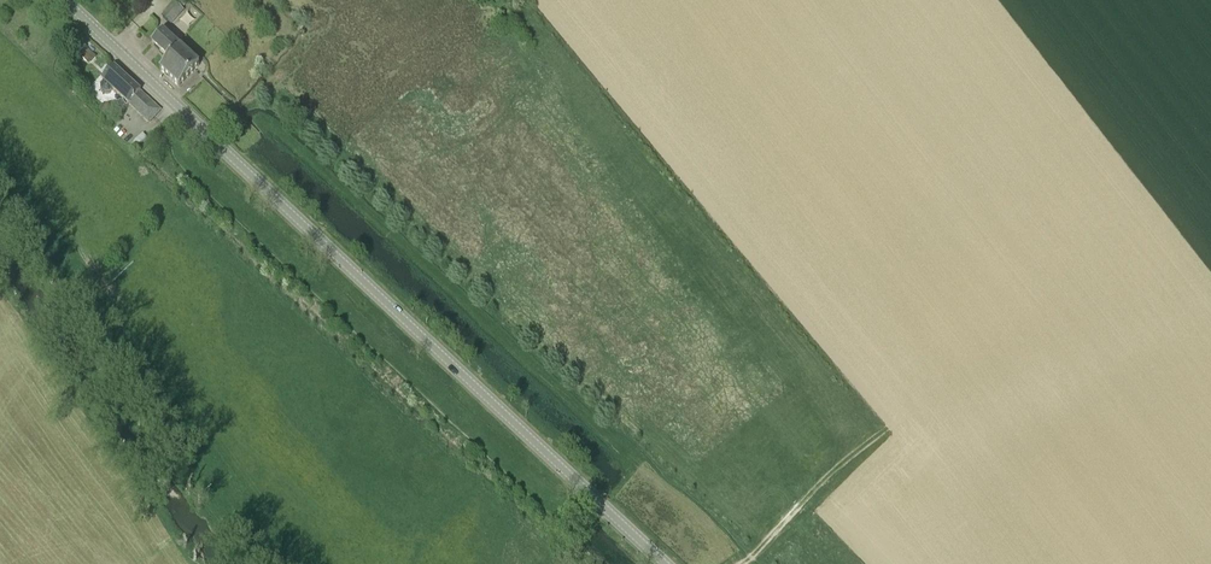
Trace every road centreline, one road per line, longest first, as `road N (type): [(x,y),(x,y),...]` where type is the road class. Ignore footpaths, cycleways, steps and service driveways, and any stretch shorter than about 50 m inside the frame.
road 1 (secondary): [(669,563),(65,0)]

